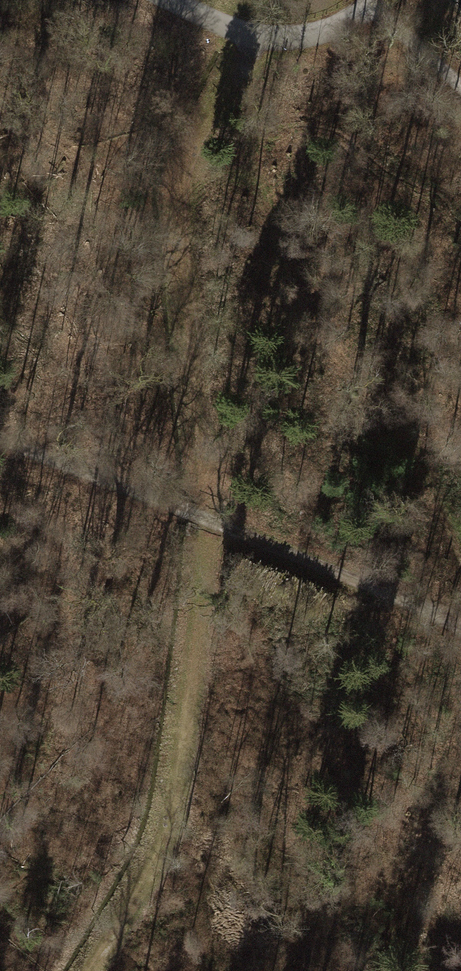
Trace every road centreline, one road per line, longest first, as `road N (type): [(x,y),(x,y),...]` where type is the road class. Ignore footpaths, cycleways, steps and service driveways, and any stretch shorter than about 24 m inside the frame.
road 1 (track): [(93,970),(175,839),(211,434),(182,177),(252,36)]
road 2 (track): [(460,630),(0,441)]
road 3 (track): [(177,0),(252,36),(287,41),(326,33),(373,5)]
road 4 (track): [(460,89),(373,5)]

